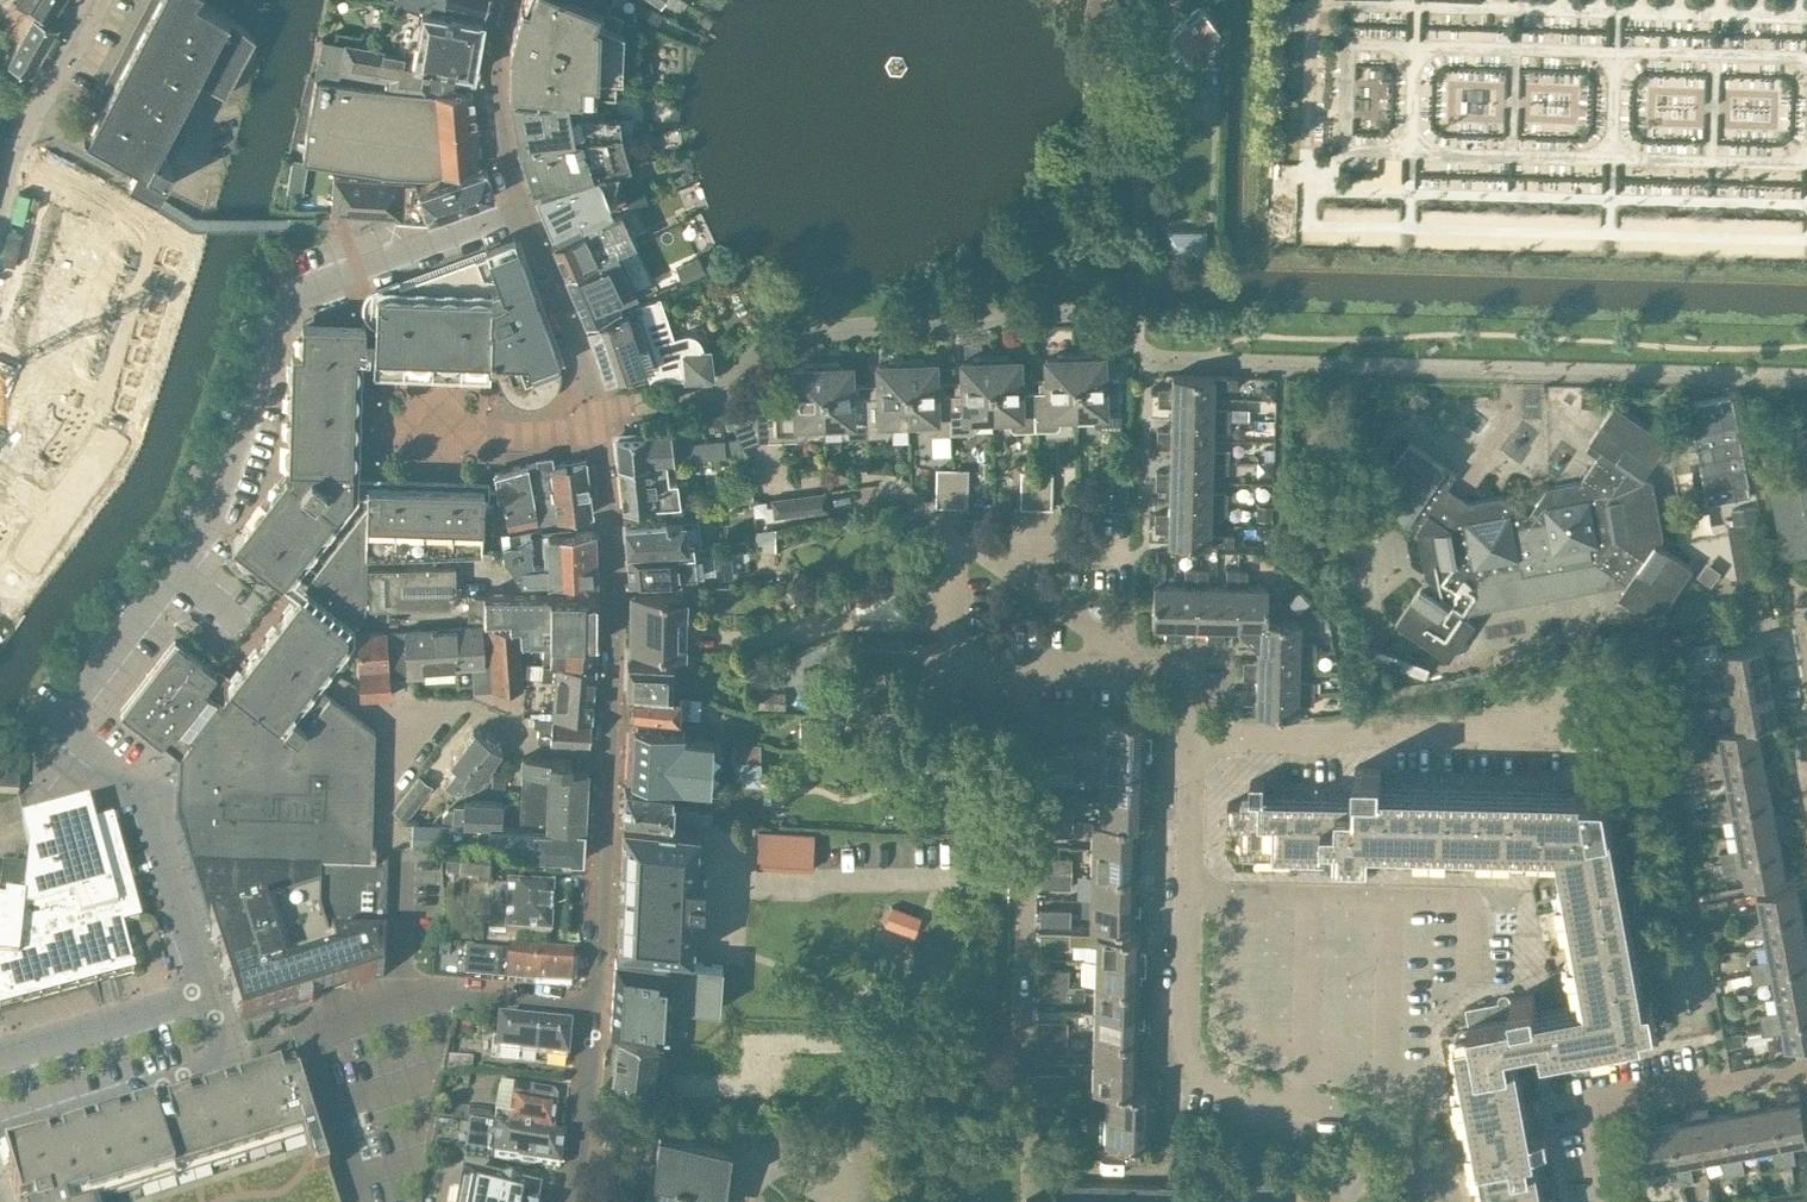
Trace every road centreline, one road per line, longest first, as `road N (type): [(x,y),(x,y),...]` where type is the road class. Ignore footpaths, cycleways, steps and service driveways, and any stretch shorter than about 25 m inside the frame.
road 1 (residential): [(207,995),(135,785),(72,733),(66,707),(201,541),(286,302),(523,210)]
road 2 (residential): [(523,210),(600,408),(604,455),(615,597),(591,1011)]
road 3 (residential): [(1421,1201),(1411,1149),(1387,1125),(1216,1083),(1190,1059),(1190,737)]
road 4 (residential): [(1190,737),(1338,740),(1403,728),(1582,732)]
road 5 (residential): [(977,547),(951,547),(946,663),(1127,670)]
road 6 (residential): [(1609,1201),(1593,1107),(1806,1067)]
road 7 (residential): [(0,1133),(219,1066),(223,1042),(207,995)]
road 8 (residential): [(0,217),(24,126),(83,0)]
road 9 (residential): [(207,995),(0,1054)]
road 10 (residential): [(508,0),(495,92),(523,210)]
road 11 (residential): [(1127,670),(977,547)]
road 12 (residential): [(591,1011),(398,998)]
road 13 (residential): [(570,1201),(591,1011)]

